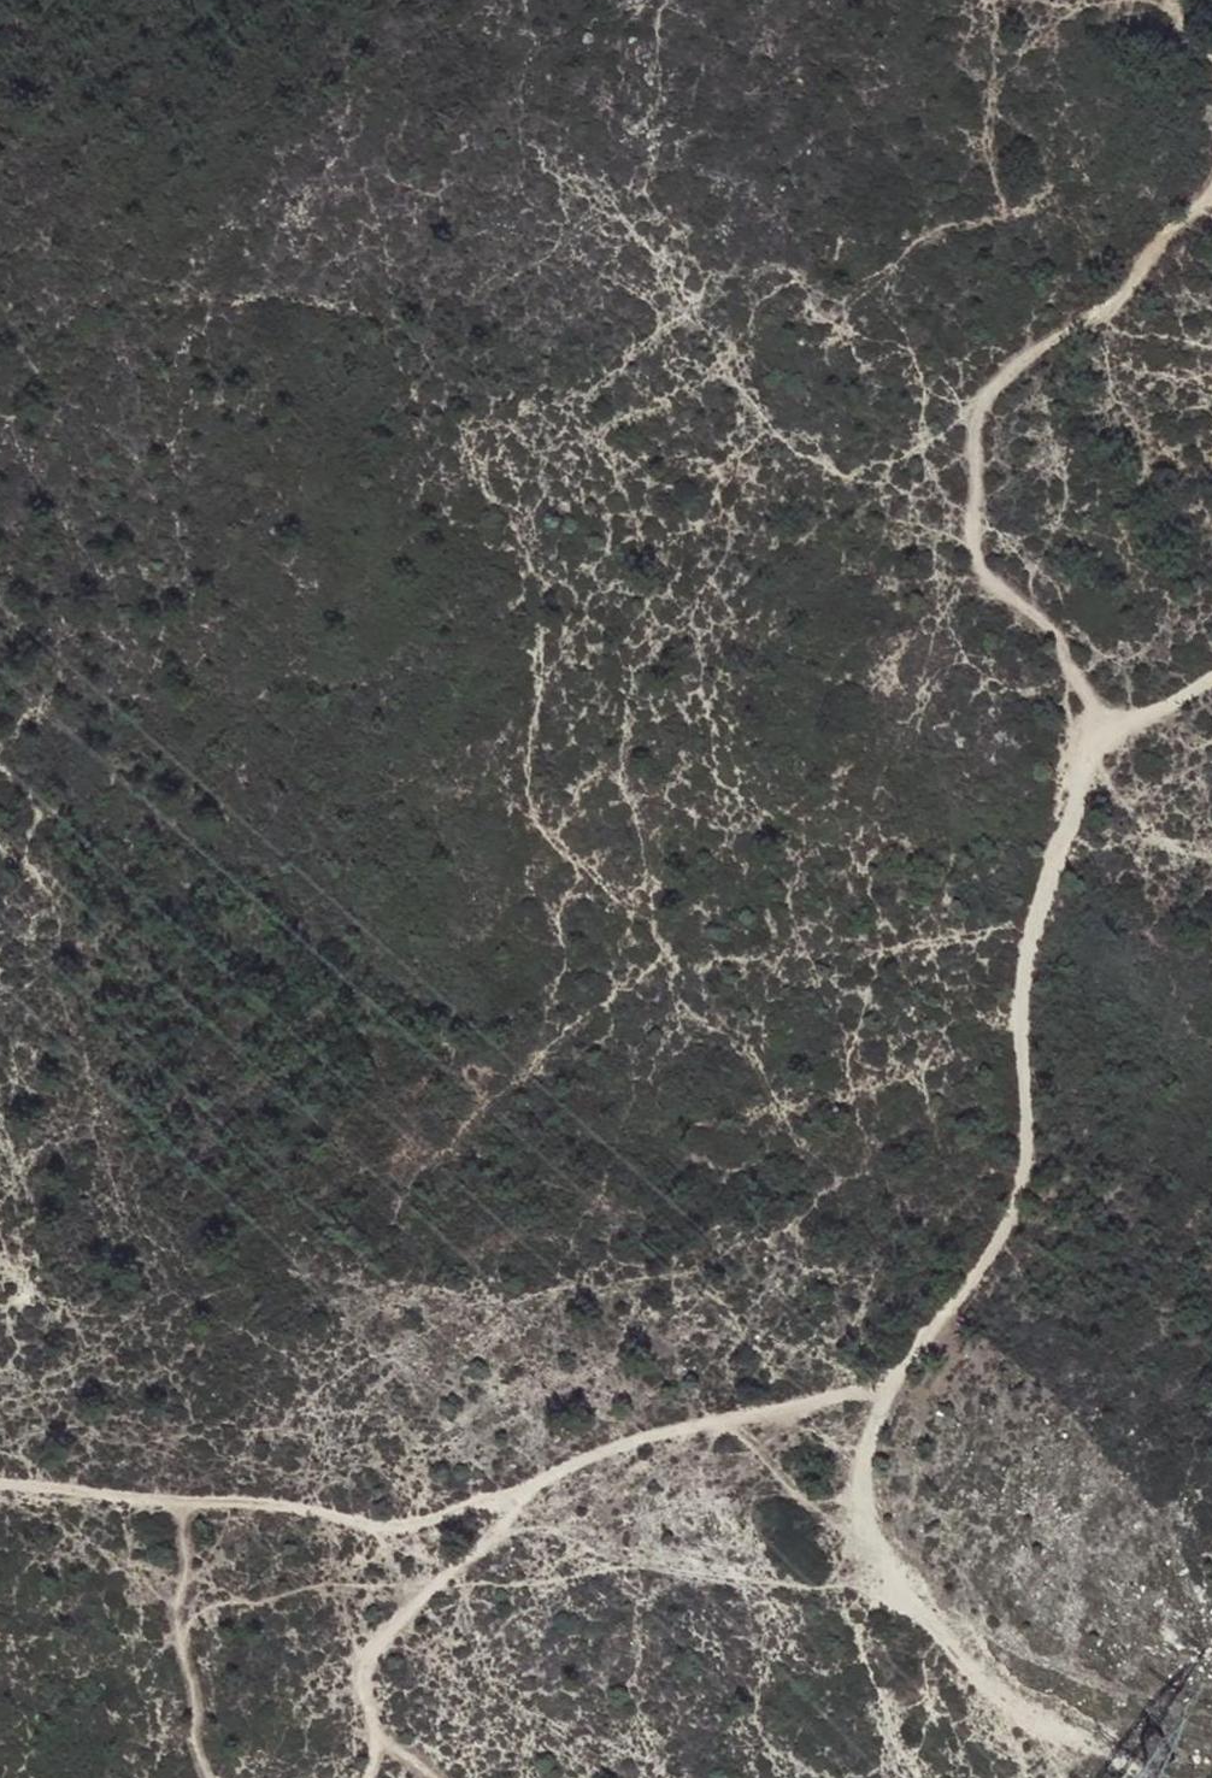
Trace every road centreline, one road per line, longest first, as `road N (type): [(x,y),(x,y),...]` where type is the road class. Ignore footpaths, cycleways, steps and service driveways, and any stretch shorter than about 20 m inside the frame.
road 1 (track): [(532,1481),(671,1433),(889,1388),(1027,1182),(1025,986),(1095,748),(1211,679)]
road 2 (track): [(0,1476),(380,1504),(532,1481)]

